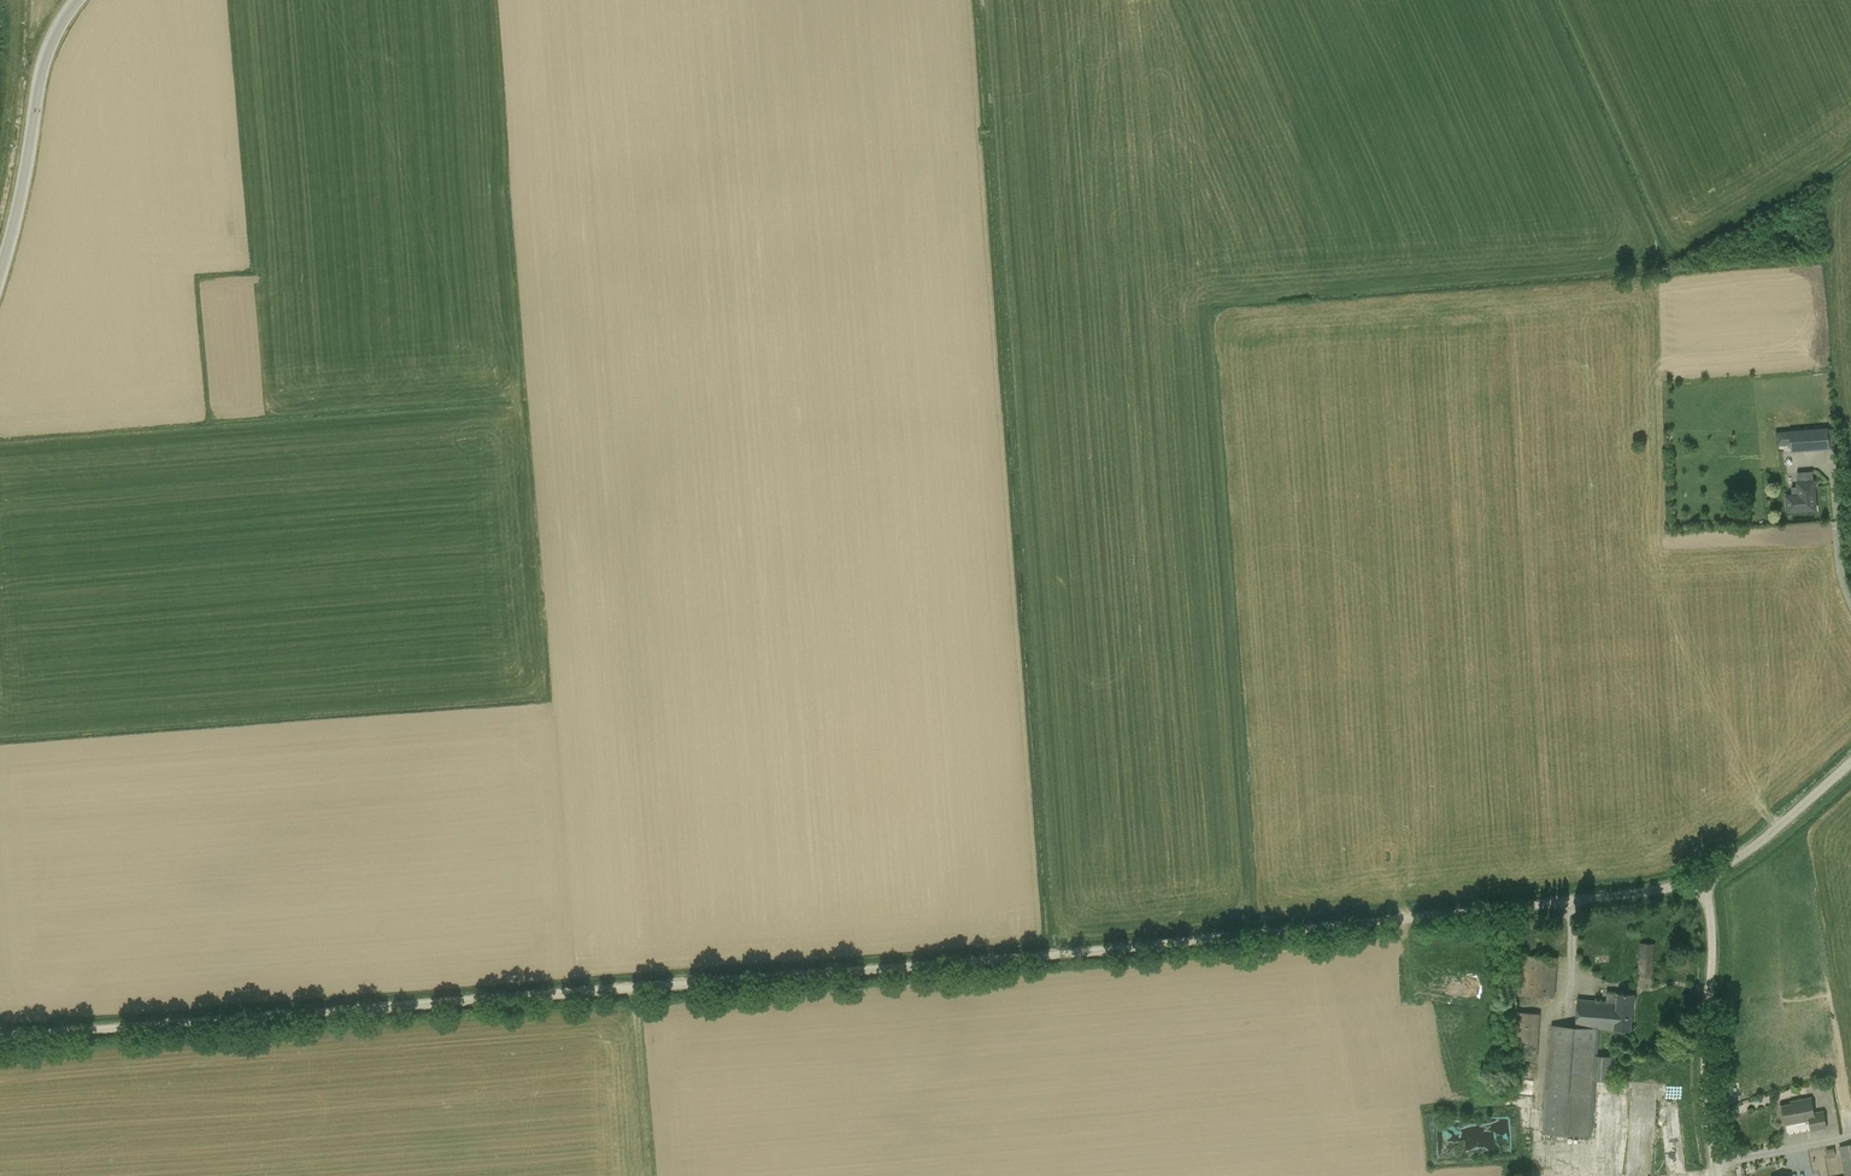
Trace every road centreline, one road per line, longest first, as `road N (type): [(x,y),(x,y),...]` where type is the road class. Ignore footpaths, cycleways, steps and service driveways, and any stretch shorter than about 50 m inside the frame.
road 1 (unclassified): [(0,1038),(981,963),(1258,936),(1701,878)]
road 2 (unclassified): [(1717,1175),(1702,1071),(1713,929),(1701,878)]
road 3 (unclassified): [(0,281),(44,64),(77,0)]
road 4 (unclassified): [(1701,878),(1764,842),(1850,765)]

